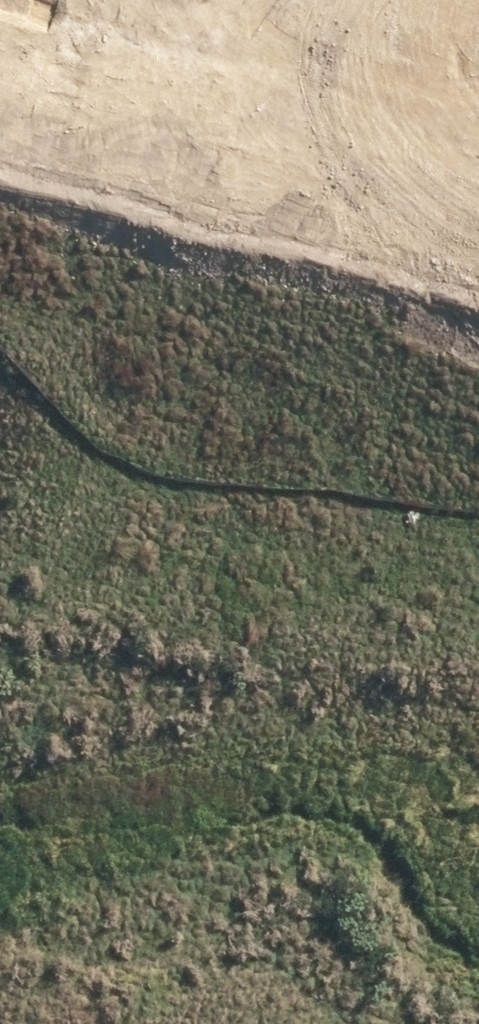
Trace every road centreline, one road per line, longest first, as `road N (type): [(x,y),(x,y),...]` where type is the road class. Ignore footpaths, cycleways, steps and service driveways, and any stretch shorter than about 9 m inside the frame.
road 1 (secondary): [(0,584),(478,261)]
road 2 (secondary): [(478,416),(0,722)]

